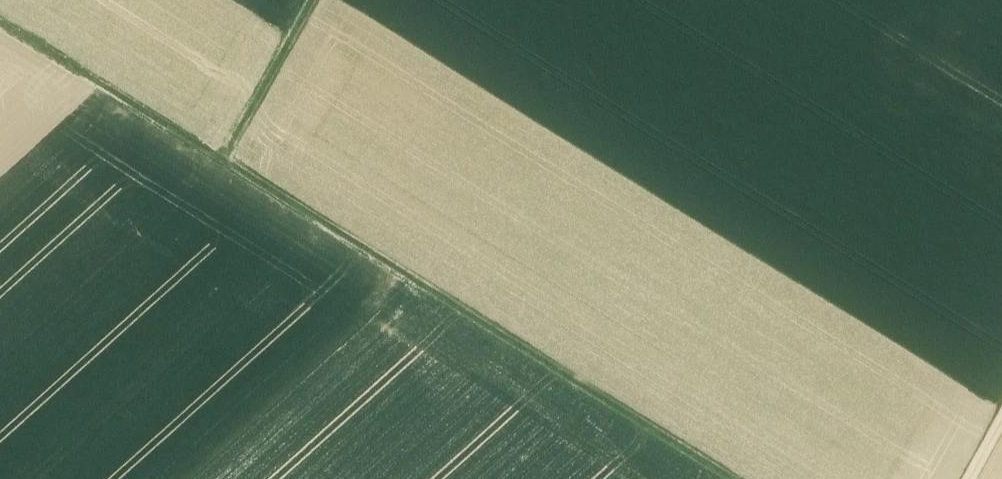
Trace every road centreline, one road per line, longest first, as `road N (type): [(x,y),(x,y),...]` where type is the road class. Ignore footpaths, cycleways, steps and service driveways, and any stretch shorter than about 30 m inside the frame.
road 1 (track): [(309,0),(221,158),(738,478)]
road 2 (track): [(0,23),(221,158)]

